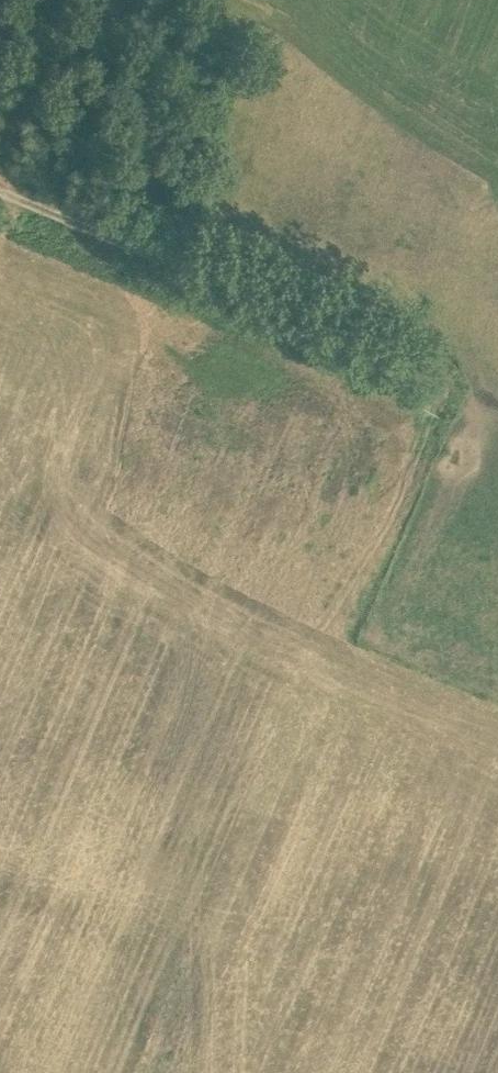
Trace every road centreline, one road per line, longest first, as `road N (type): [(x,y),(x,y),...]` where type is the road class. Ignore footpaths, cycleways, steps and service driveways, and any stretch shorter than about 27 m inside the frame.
road 1 (track): [(443,376),(0,188)]

